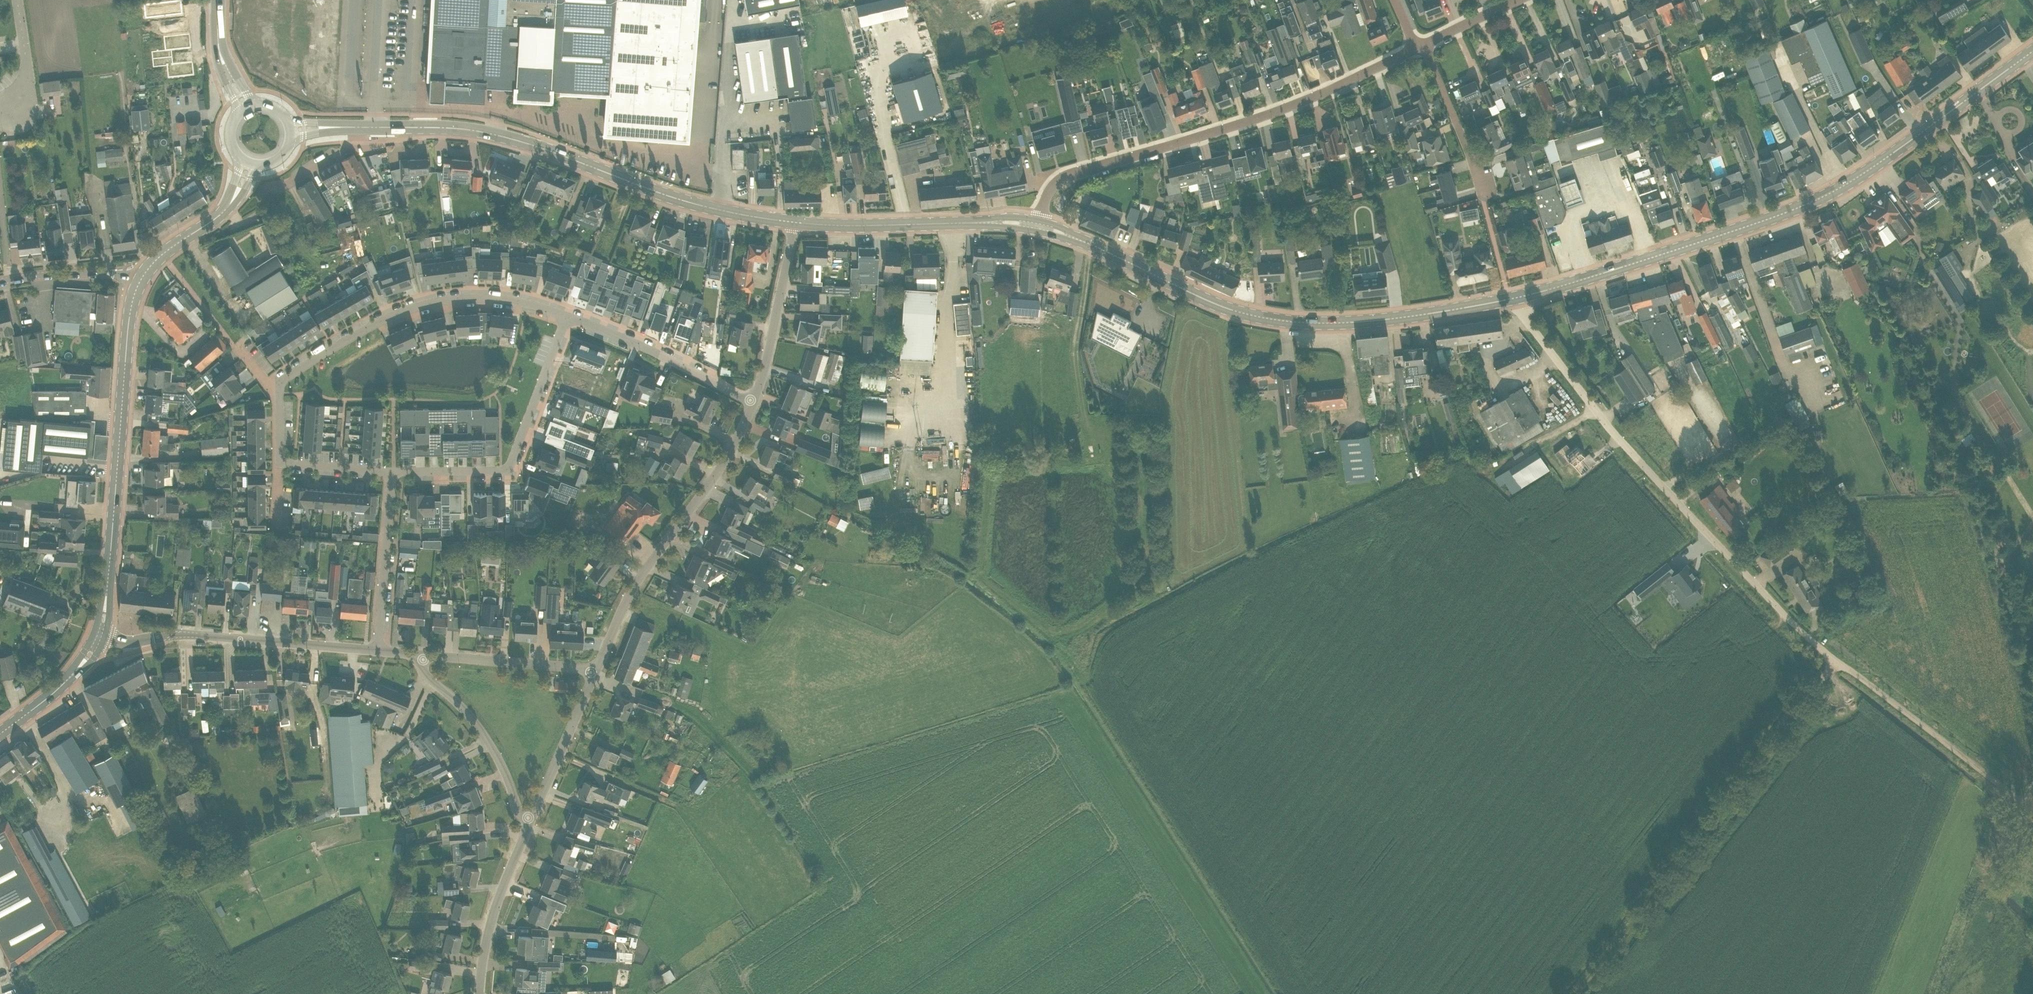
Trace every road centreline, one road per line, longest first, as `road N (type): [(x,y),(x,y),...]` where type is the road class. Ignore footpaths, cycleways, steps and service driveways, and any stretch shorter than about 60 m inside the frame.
road 1 (tertiary): [(2032,50),(1853,180),(1804,205),(1513,298)]
road 2 (unclassified): [(1835,660),(1626,447),(1513,298)]
road 3 (tertiary): [(1513,298),(1381,320),(1305,323),(1208,301),(1048,228)]
road 4 (tertiary): [(356,127),(485,131),(711,208),(795,223)]
road 5 (unclassified): [(1835,660),(1577,993)]
road 6 (residential): [(1052,217),(1061,189),(1086,169),(1294,105),(1415,47)]
road 7 (secondary): [(96,632),(140,285)]
road 8 (residential): [(566,317),(498,298),(421,305),(323,352),(285,377),(278,391)]
road 9 (residential): [(591,672),(620,612),(724,467),(752,402)]
road 10 (residential): [(378,651),(96,632)]
road 11 (residential): [(392,475),(512,468),(566,317)]
road 12 (tertiary): [(795,223),(1048,228)]
road 13 (track): [(1835,660),(2032,812)]
road 14 (residential): [(752,402),(566,317)]
road 15 (unclassified): [(531,819),(515,810),(510,783),(477,725),(429,679),(425,656)]
road 16 (residential): [(752,402),(795,223)]
road 17 (unclassified): [(479,993),(501,889),(531,819)]
road 18 (residential): [(378,651),(392,475)]
road 19 (residential): [(591,672),(425,656)]
road 20 (residential): [(1480,192),(1423,43)]
road 21 (unclassified): [(531,819),(591,672)]
road 22 (tertiary): [(140,285),(90,273),(0,281)]
road 23 (secondary): [(0,732),(59,686),(96,632)]
road 24 (secondary): [(140,285),(162,255),(231,203)]

